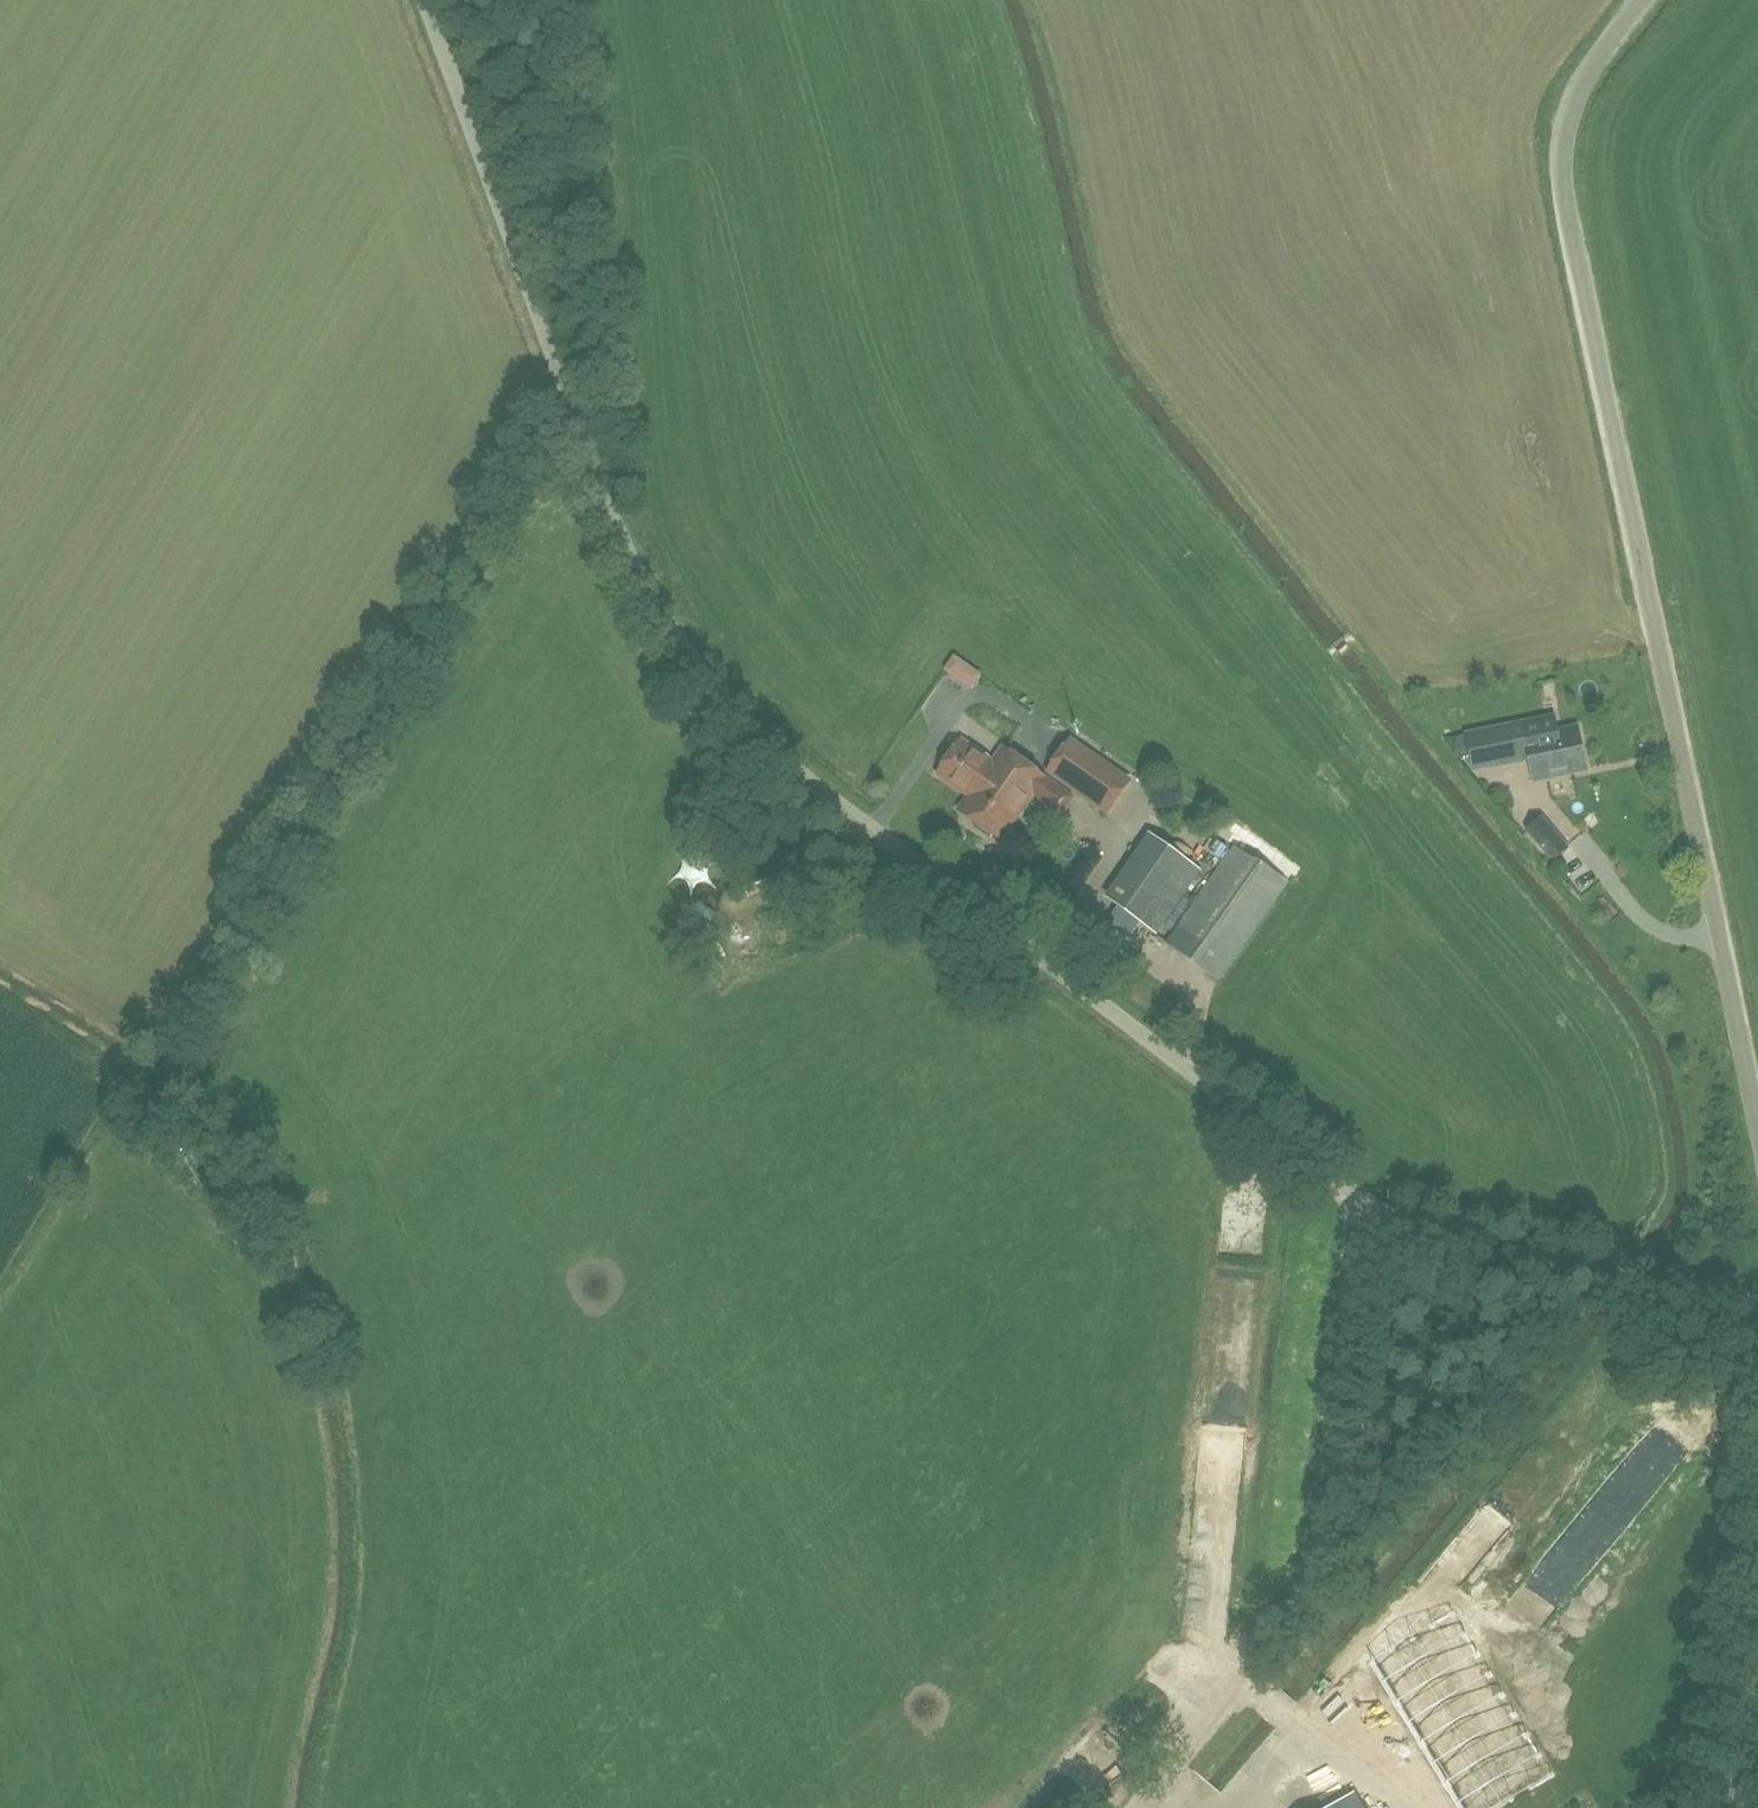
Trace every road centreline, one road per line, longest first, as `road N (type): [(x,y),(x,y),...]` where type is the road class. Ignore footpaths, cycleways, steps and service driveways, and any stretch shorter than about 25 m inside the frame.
road 1 (unclassified): [(1757,1305),(1469,1248),(1357,1199),(812,782),(748,721),(639,568),(421,0)]
road 2 (unclassified): [(1757,1134),(1576,206),(1577,111),(1596,74),(1657,0)]
road 3 (track): [(1143,1807),(1292,1622),(1323,1566),(1335,1505),(1357,1199)]
road 4 (unclassified): [(1738,1807),(1757,1668)]

